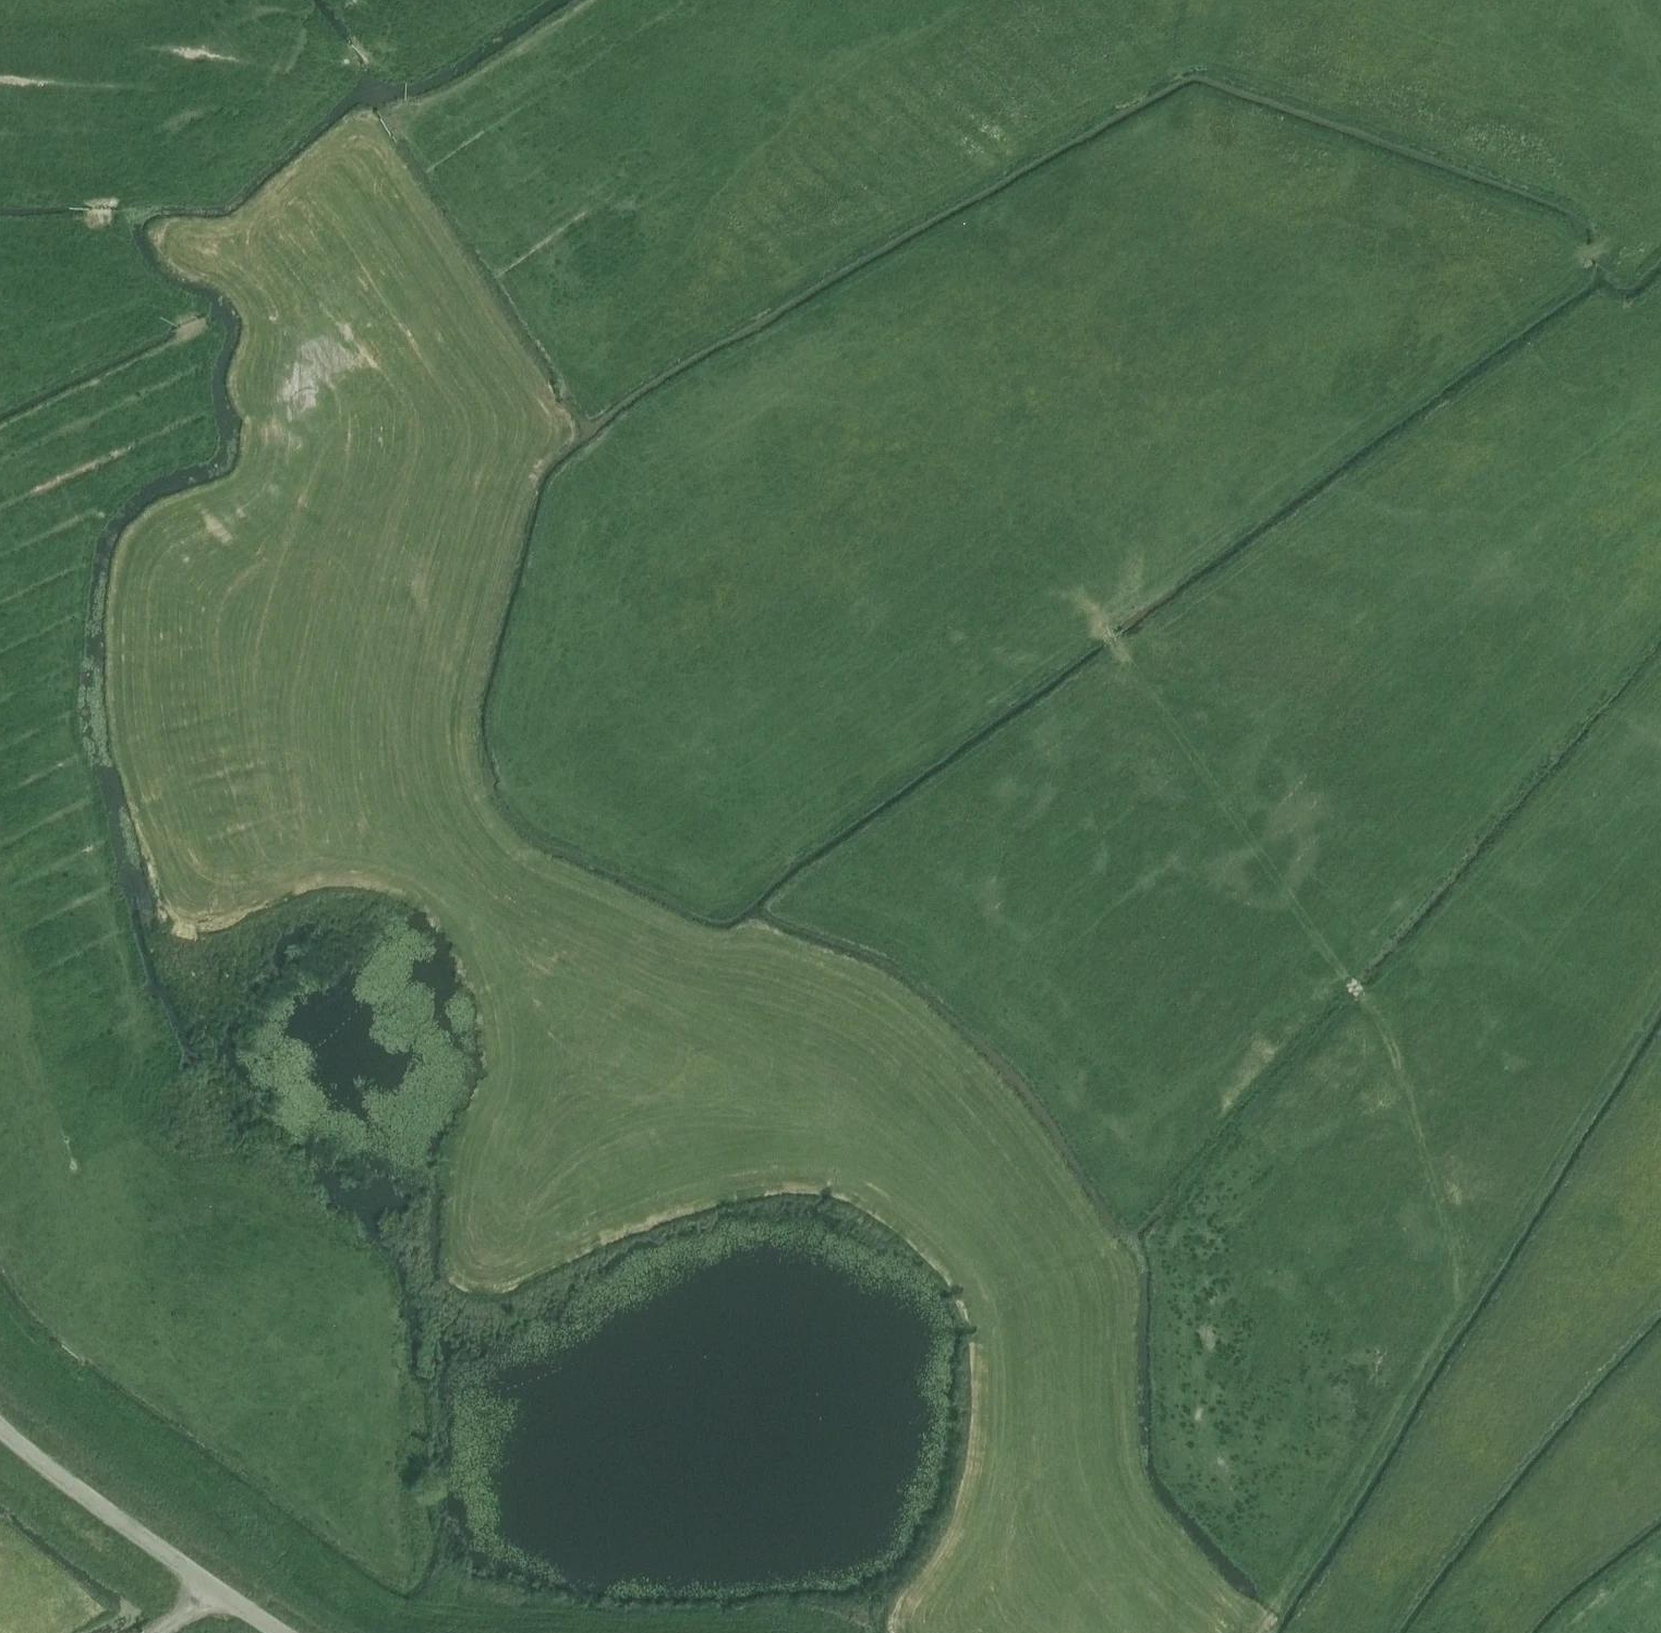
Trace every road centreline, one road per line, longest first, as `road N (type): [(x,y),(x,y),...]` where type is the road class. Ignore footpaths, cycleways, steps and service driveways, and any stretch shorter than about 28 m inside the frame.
road 1 (unclassified): [(282,1632),(0,1425)]

